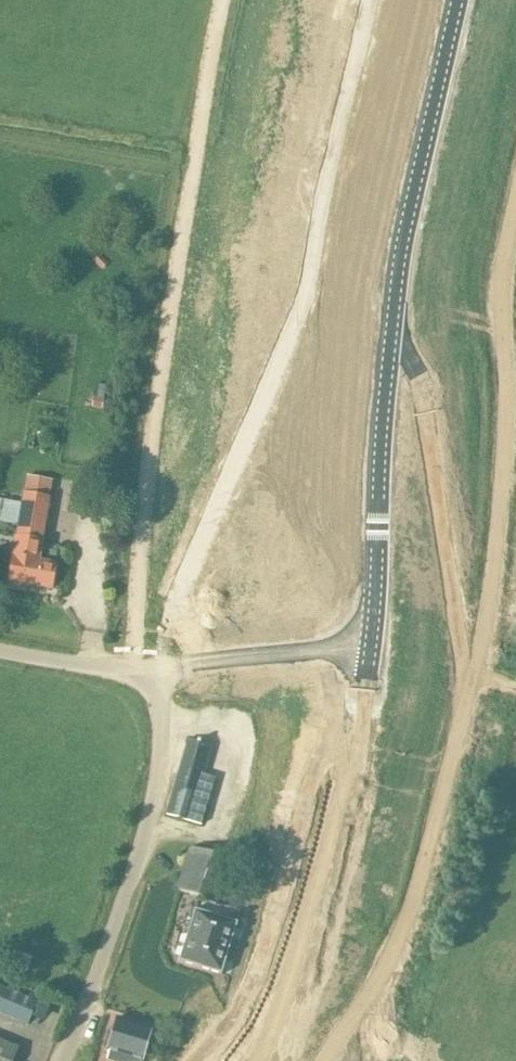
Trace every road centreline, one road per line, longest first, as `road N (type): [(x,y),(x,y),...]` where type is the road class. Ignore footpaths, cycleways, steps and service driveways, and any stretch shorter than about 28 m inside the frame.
road 1 (tertiary): [(358,643),(416,205),(461,0)]
road 2 (tertiary): [(254,1060),(336,795),(358,643)]
road 3 (residential): [(64,1060),(153,837),(164,726),(158,674)]
road 4 (track): [(515,681),(474,668),(392,370)]
road 5 (unclassified): [(158,674),(358,643)]
road 6 (unclassified): [(158,674),(0,651)]

